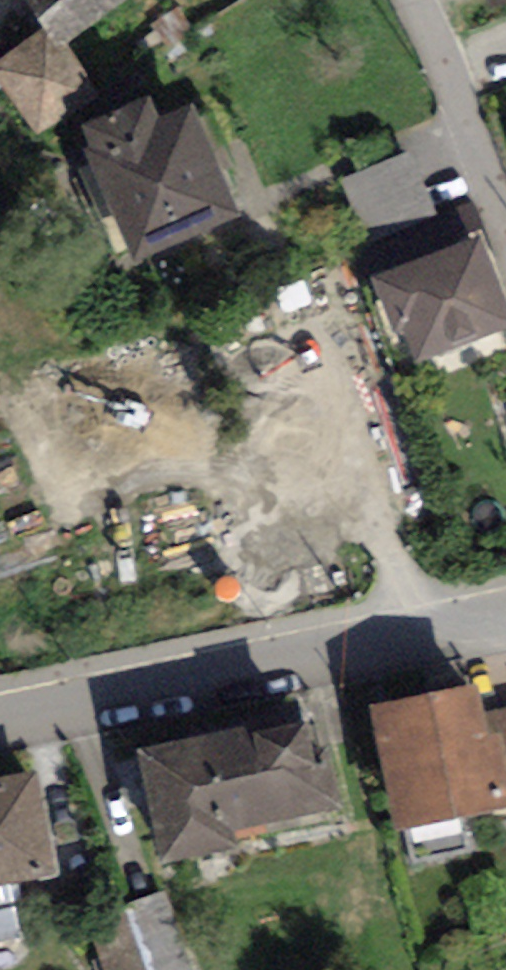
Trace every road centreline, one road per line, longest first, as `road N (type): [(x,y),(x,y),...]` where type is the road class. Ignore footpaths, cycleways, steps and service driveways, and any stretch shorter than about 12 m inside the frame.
road 1 (residential): [(0,727),(505,620)]
road 2 (residential): [(411,0),(505,242)]

